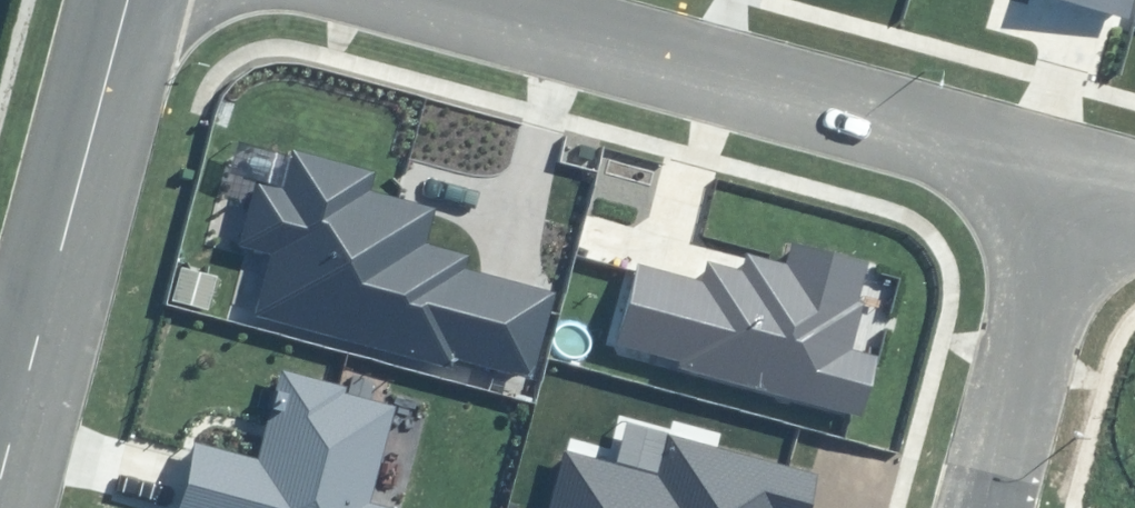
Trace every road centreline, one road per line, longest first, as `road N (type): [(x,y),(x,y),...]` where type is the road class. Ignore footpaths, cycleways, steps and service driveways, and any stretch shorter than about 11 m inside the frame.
road 1 (residential): [(423,0),(1068,180)]
road 2 (unclassified): [(0,486),(129,0)]
road 3 (residential): [(1068,180),(985,507)]

